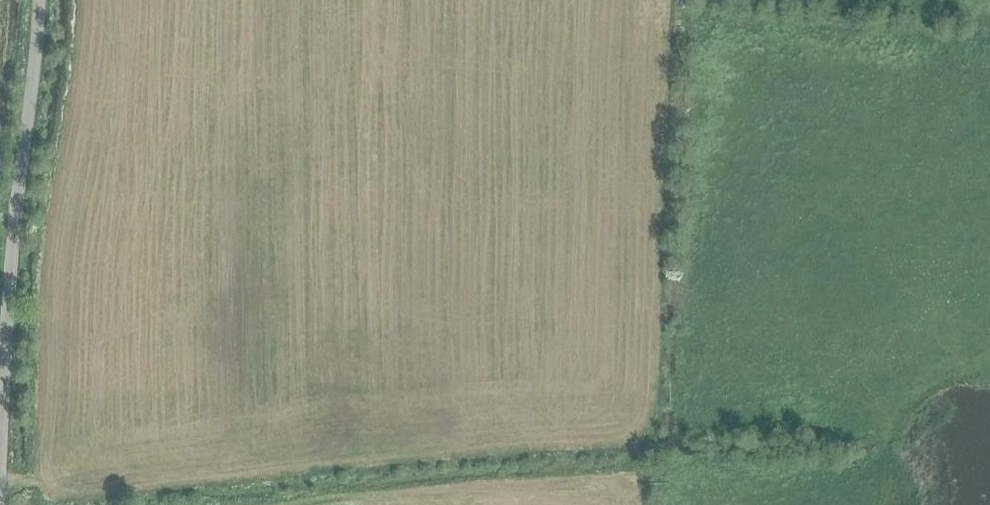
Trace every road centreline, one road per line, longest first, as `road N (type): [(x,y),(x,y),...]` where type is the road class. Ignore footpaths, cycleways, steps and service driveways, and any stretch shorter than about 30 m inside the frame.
road 1 (unclassified): [(0,492),(10,275),(37,0)]

